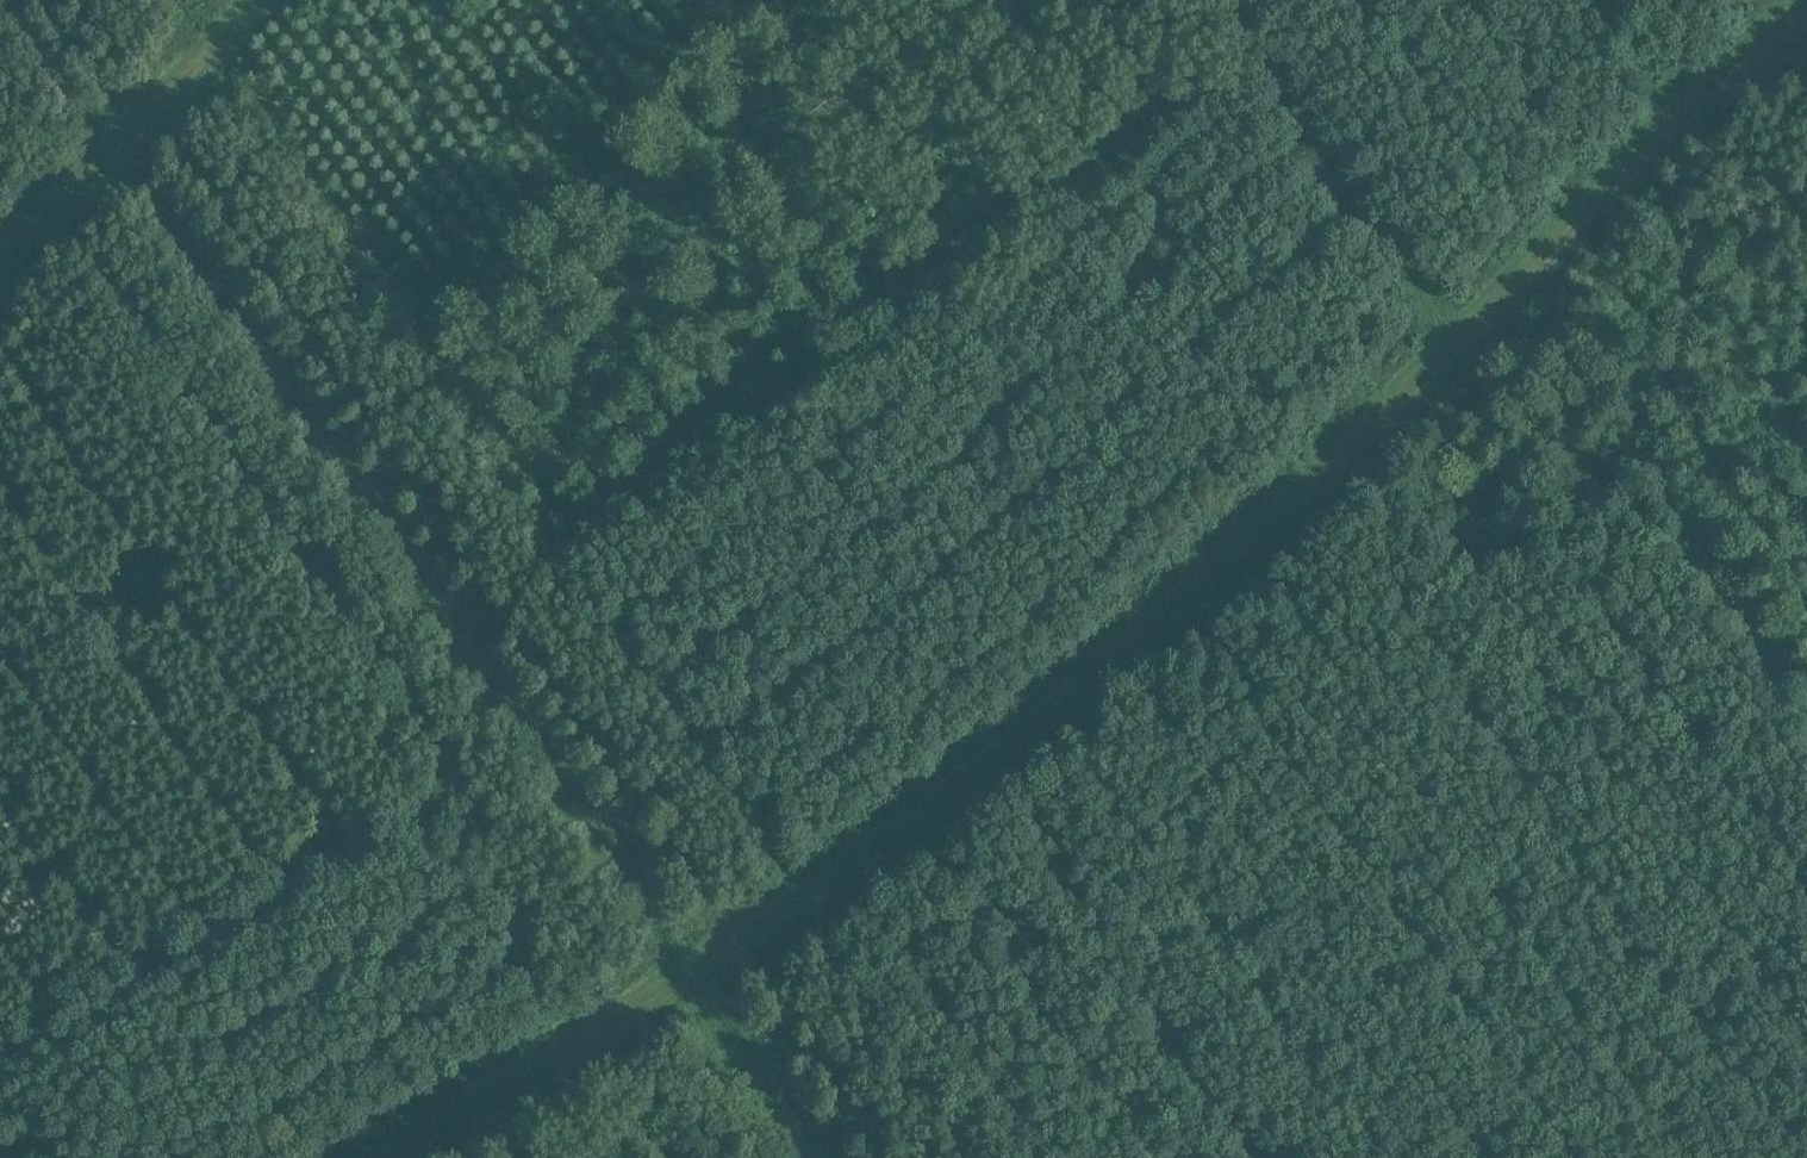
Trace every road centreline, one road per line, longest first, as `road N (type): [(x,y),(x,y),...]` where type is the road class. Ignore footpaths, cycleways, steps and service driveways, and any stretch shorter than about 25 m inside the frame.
road 1 (track): [(395,1157),(791,910),(976,774),(1218,574),(1764,40),(1806,14)]
road 2 (track): [(265,0),(0,268)]

